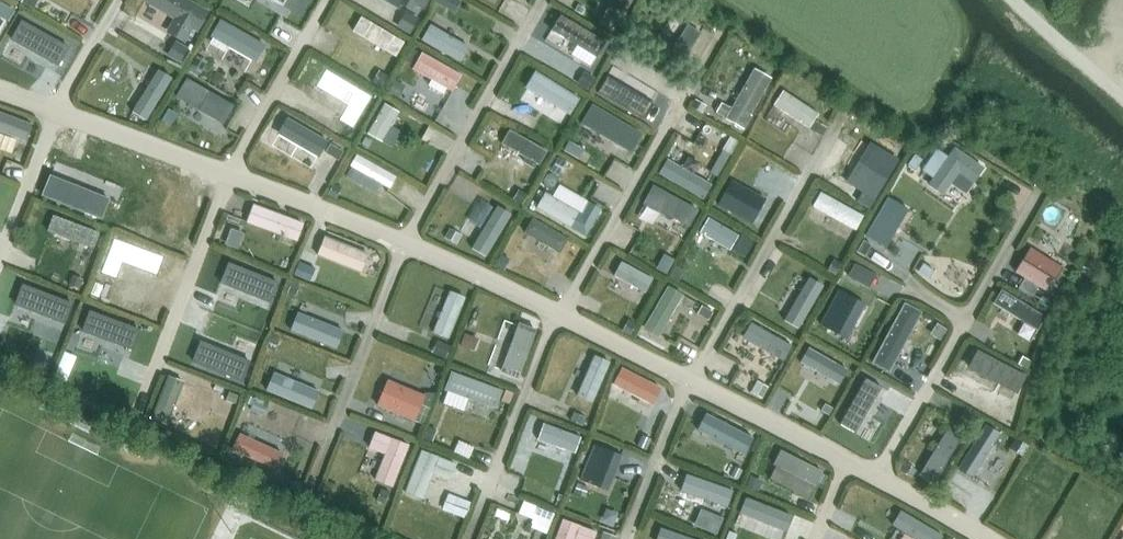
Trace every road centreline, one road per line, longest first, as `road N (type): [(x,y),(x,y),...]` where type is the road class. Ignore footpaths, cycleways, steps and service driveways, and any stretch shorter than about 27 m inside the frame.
road 1 (unclassified): [(1122,96),(1018,0)]

